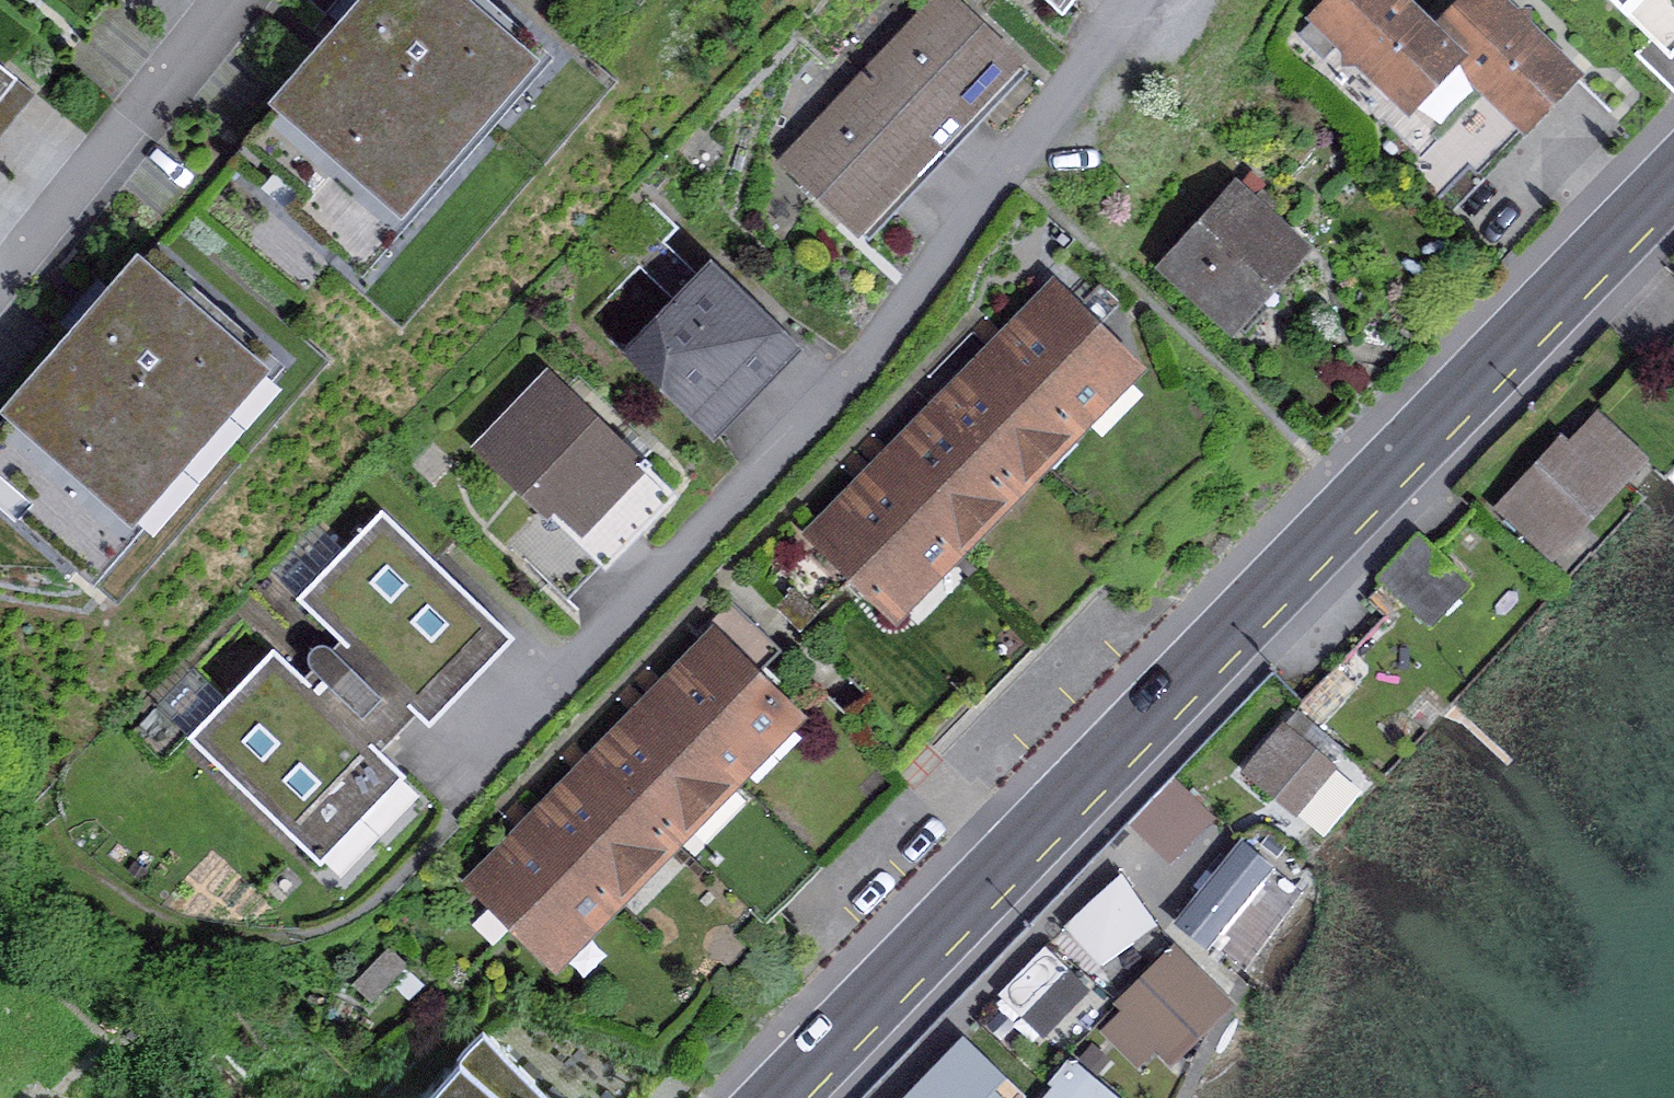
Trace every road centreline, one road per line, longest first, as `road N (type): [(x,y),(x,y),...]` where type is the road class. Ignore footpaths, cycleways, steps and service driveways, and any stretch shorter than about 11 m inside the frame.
road 1 (primary): [(1673,175),(773,1097)]
road 2 (residential): [(1138,0),(860,359),(480,748)]
road 3 (residential): [(226,0),(0,281)]

